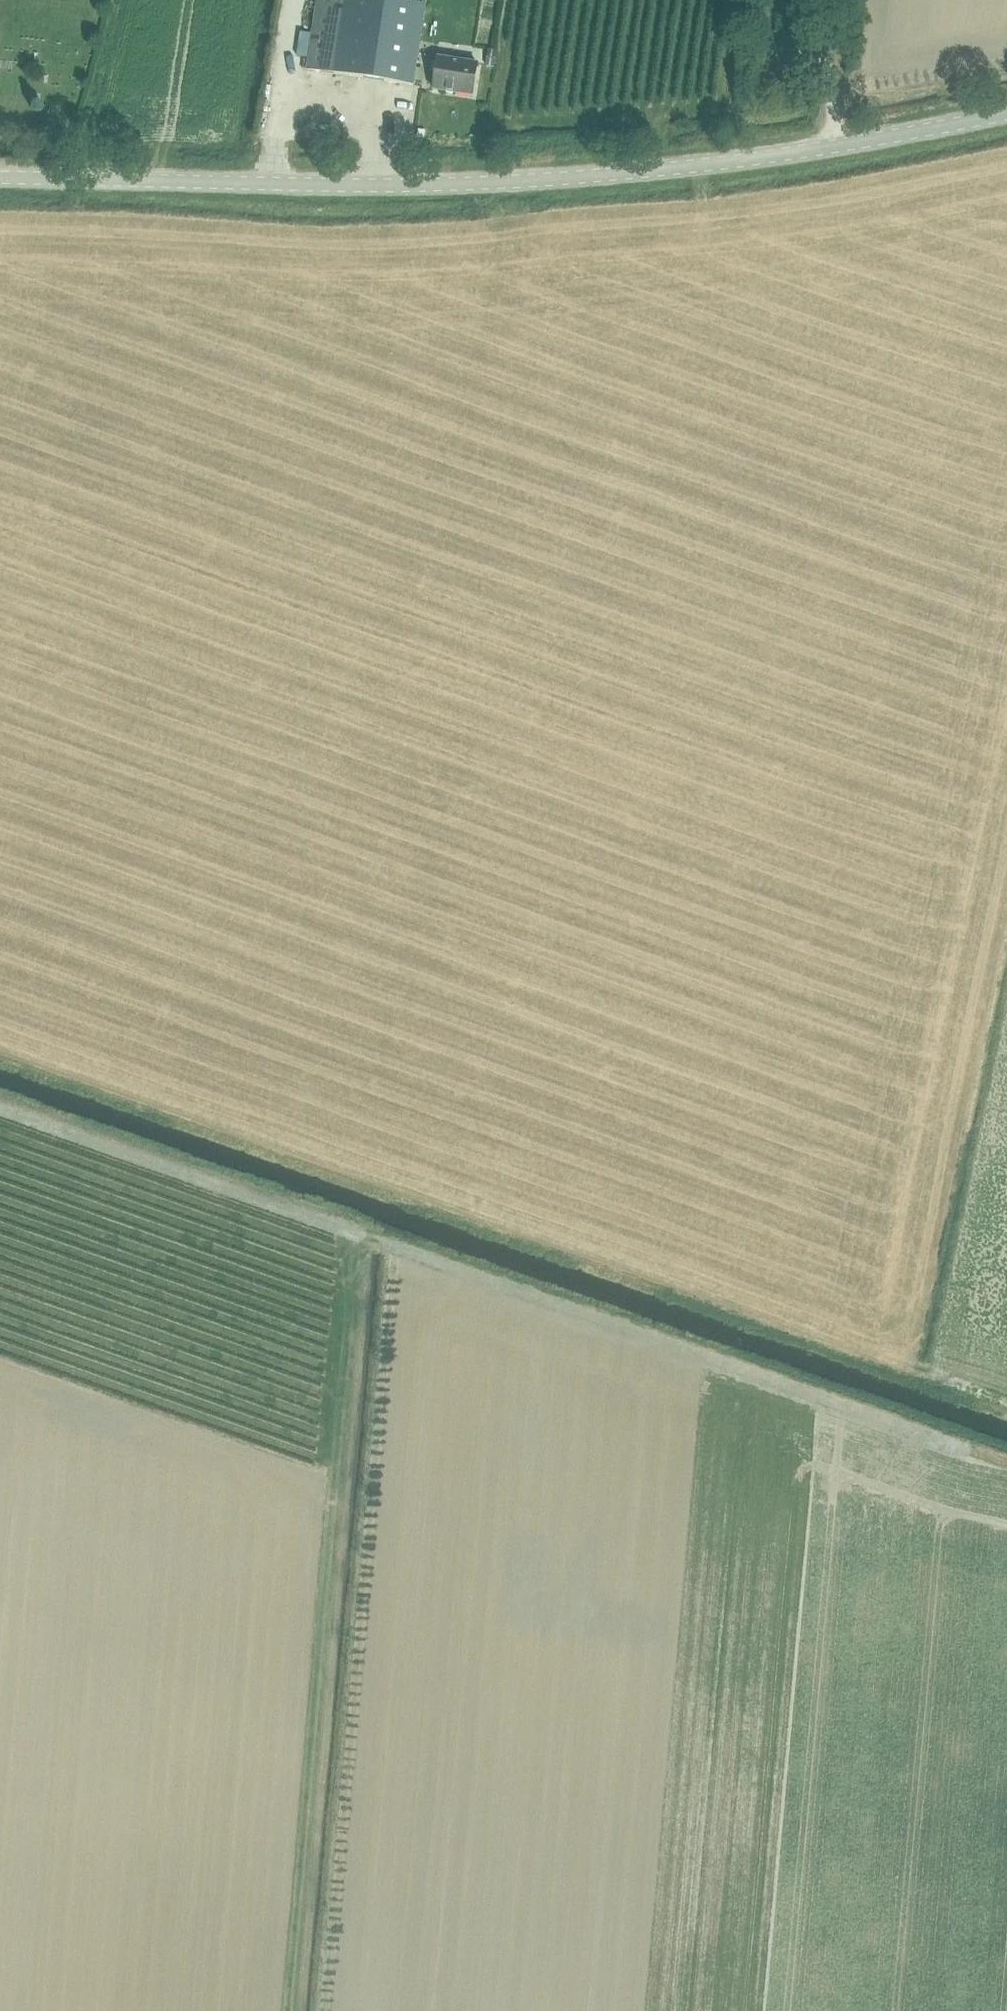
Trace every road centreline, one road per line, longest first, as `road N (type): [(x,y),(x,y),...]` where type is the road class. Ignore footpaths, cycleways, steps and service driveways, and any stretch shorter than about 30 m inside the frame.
road 1 (tertiary): [(1006,113),(713,165),(387,183),(0,179)]

